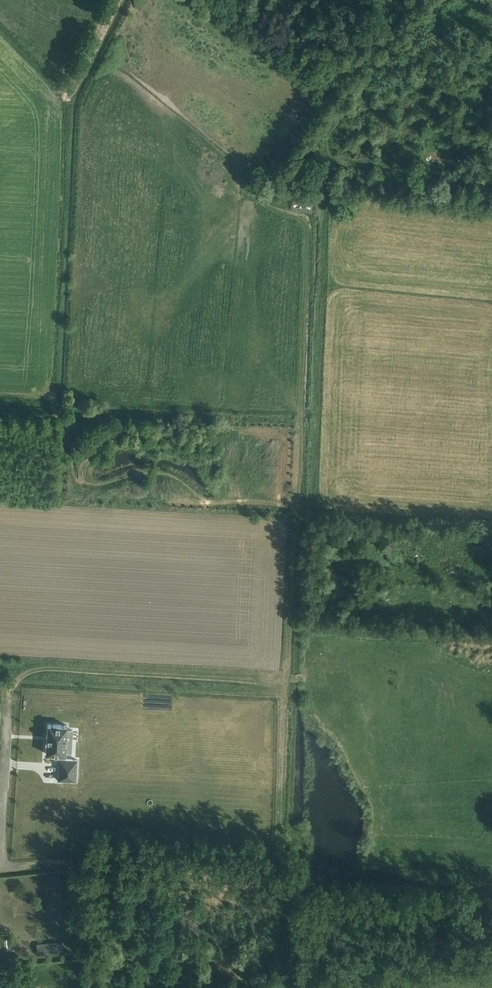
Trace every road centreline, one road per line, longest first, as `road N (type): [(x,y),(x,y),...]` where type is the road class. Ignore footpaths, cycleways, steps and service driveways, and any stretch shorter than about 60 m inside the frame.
road 1 (residential): [(0,835),(7,708)]

